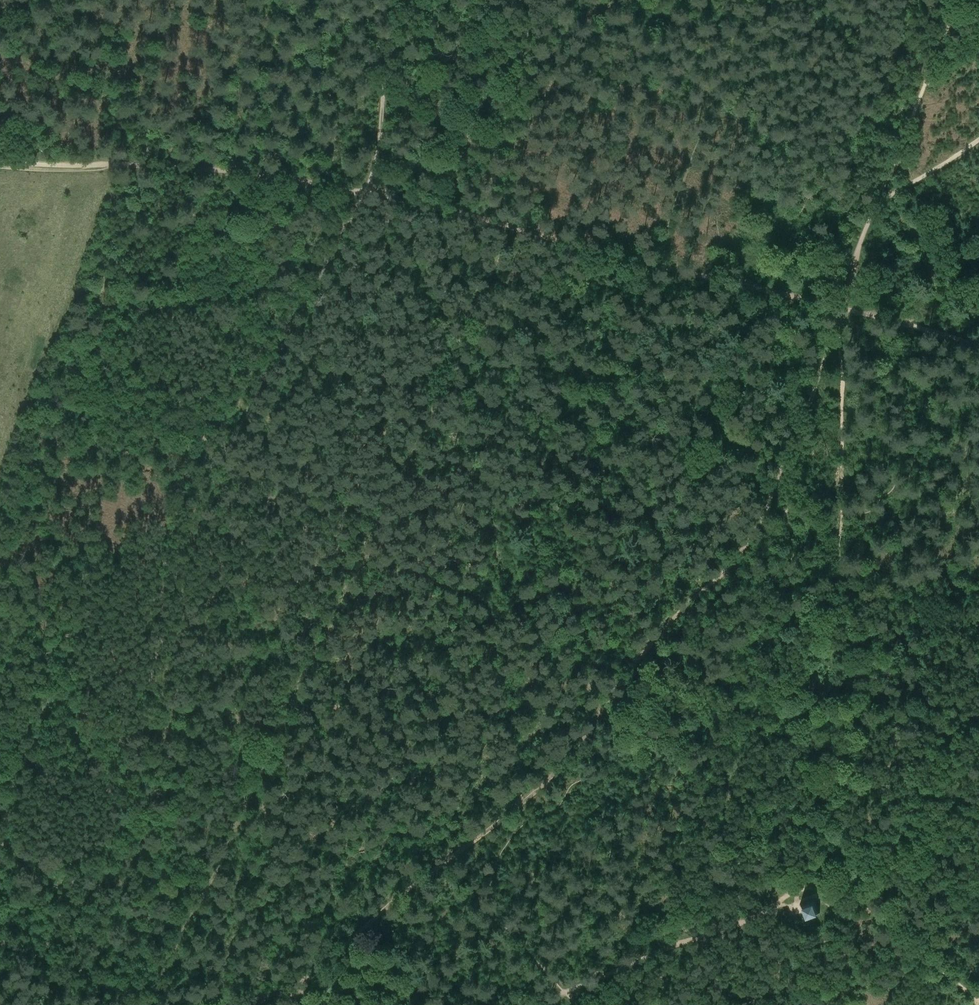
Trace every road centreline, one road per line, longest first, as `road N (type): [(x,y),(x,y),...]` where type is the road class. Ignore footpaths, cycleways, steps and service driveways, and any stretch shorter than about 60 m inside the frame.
road 1 (track): [(144,1004),(299,706),(512,231)]
road 2 (track): [(483,901),(447,862),(567,761),(636,661),(742,550),(837,342)]
road 3 (track): [(0,161),(290,178),(512,231)]
road 4 (track): [(512,231),(839,308)]
road 5 (track): [(839,308),(958,0)]
road 6 (track): [(839,570),(832,890)]
road 7 (track): [(839,570),(839,308)]
road 8 (track): [(447,862),(298,985)]
road 9 (track): [(978,1001),(832,890)]
road 10 (track): [(839,308),(978,346)]
road 11 (track): [(573,1004),(483,901)]

